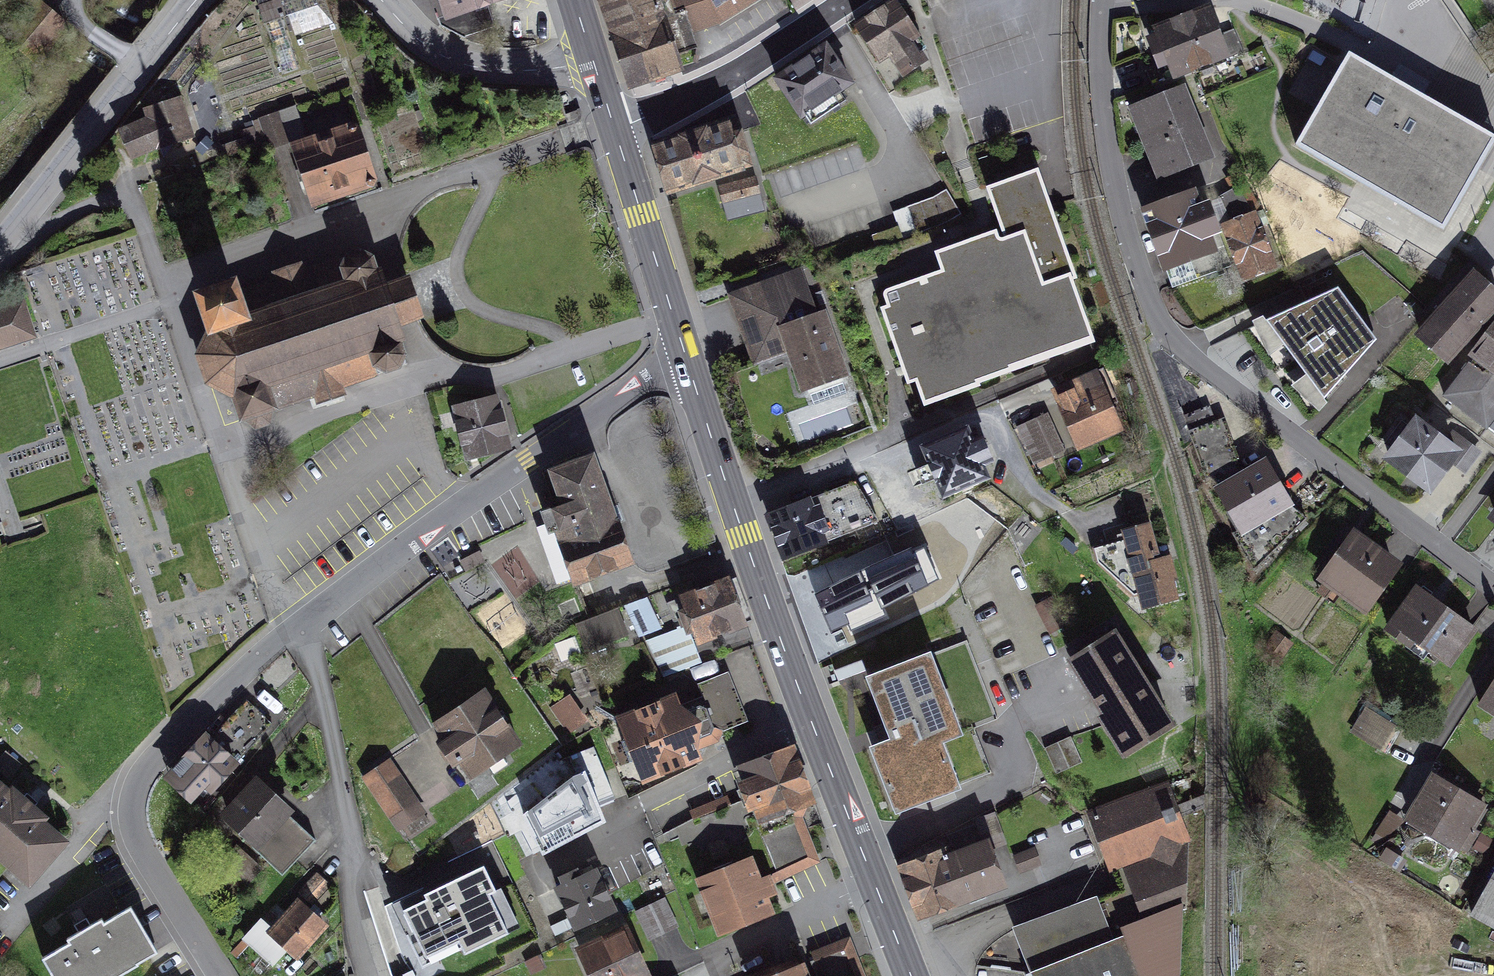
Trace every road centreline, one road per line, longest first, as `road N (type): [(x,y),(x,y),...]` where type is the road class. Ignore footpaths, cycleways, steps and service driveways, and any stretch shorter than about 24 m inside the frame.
road 1 (residential): [(1101,0),(1110,163),(1135,262),(1159,321),(1192,358),(1493,588)]
road 2 (residential): [(687,359),(599,408),(307,622)]
road 3 (residential): [(307,622),(148,763),(128,809),(146,868),(212,975)]
road 4 (primary): [(687,359),(813,723)]
road 5 (residential): [(372,975),(352,917),(338,752),(307,622)]
road 6 (residential): [(0,242),(196,0)]
road 7 (residential): [(615,129),(788,47),(854,0)]
road 8 (primary): [(615,129),(687,359)]
road 9 (residential): [(380,0),(454,62),(538,70),(592,59)]
road 10 (residential): [(813,723),(642,812)]
road 11 (primary): [(813,723),(877,892)]
road 12 (residential): [(877,892),(714,964)]

